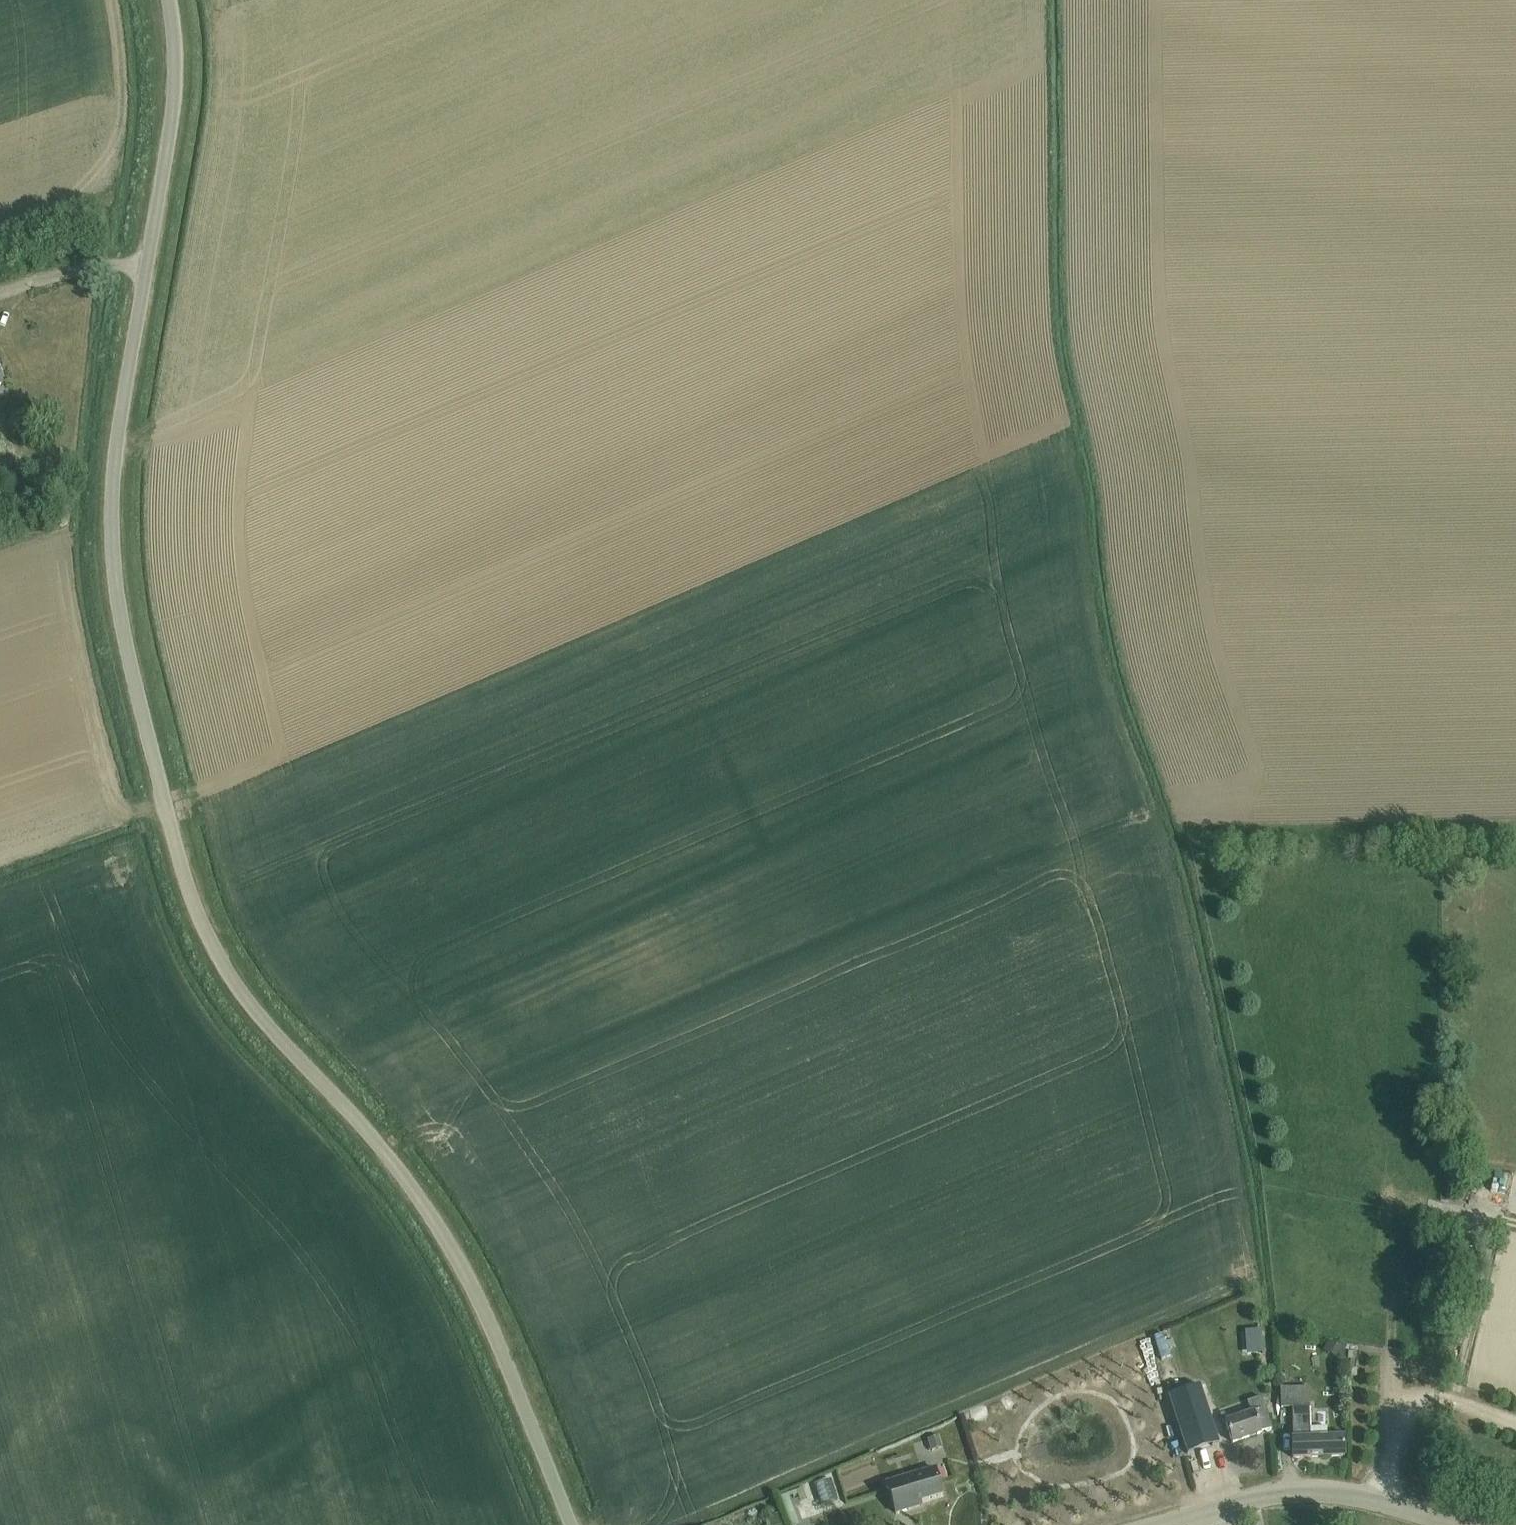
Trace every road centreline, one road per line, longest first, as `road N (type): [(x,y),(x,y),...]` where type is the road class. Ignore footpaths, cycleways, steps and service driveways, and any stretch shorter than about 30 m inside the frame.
road 1 (unclassified): [(574,1524),(551,1450),(420,1199),(239,989),(188,890),(114,589),(114,488),(125,399),(174,108),(170,0)]
road 2 (unclassified): [(1155,1524),(1267,1491),(1315,1487),(1468,1524)]

